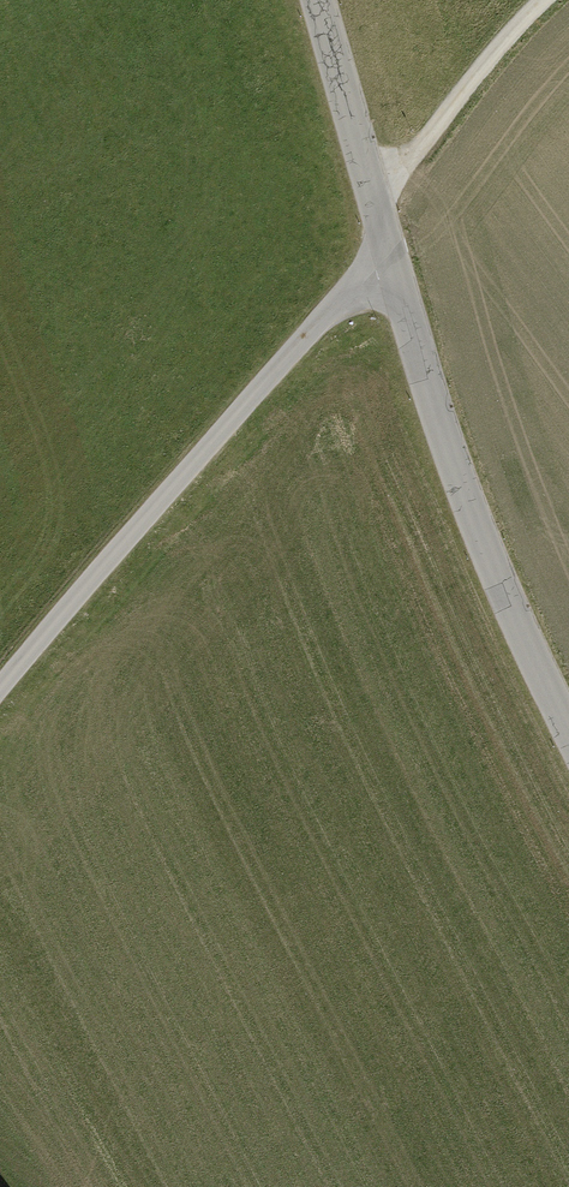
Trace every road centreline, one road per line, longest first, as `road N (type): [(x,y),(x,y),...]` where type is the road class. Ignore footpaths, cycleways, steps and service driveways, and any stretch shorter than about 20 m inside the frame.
road 1 (tertiary): [(568,736),(463,492),(317,0)]
road 2 (track): [(0,689),(386,242)]
road 3 (track): [(373,195),(543,0)]

